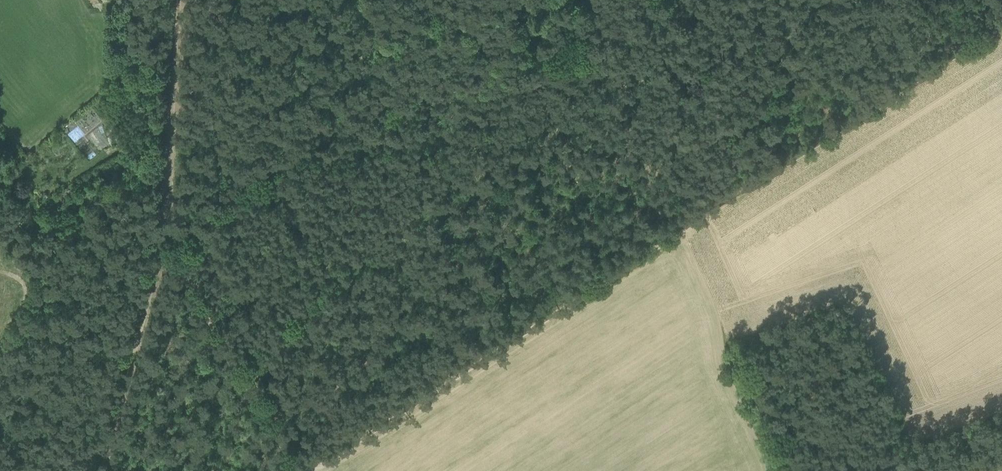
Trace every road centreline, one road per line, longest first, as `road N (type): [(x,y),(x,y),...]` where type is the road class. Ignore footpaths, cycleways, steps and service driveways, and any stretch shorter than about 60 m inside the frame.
road 1 (track): [(307,470),(1001,23)]
road 2 (track): [(360,0),(390,93),(384,105),(163,238)]
road 3 (track): [(163,238),(300,470)]
road 4 (track): [(163,238),(101,470)]
road 5 (track): [(177,0),(163,238)]

